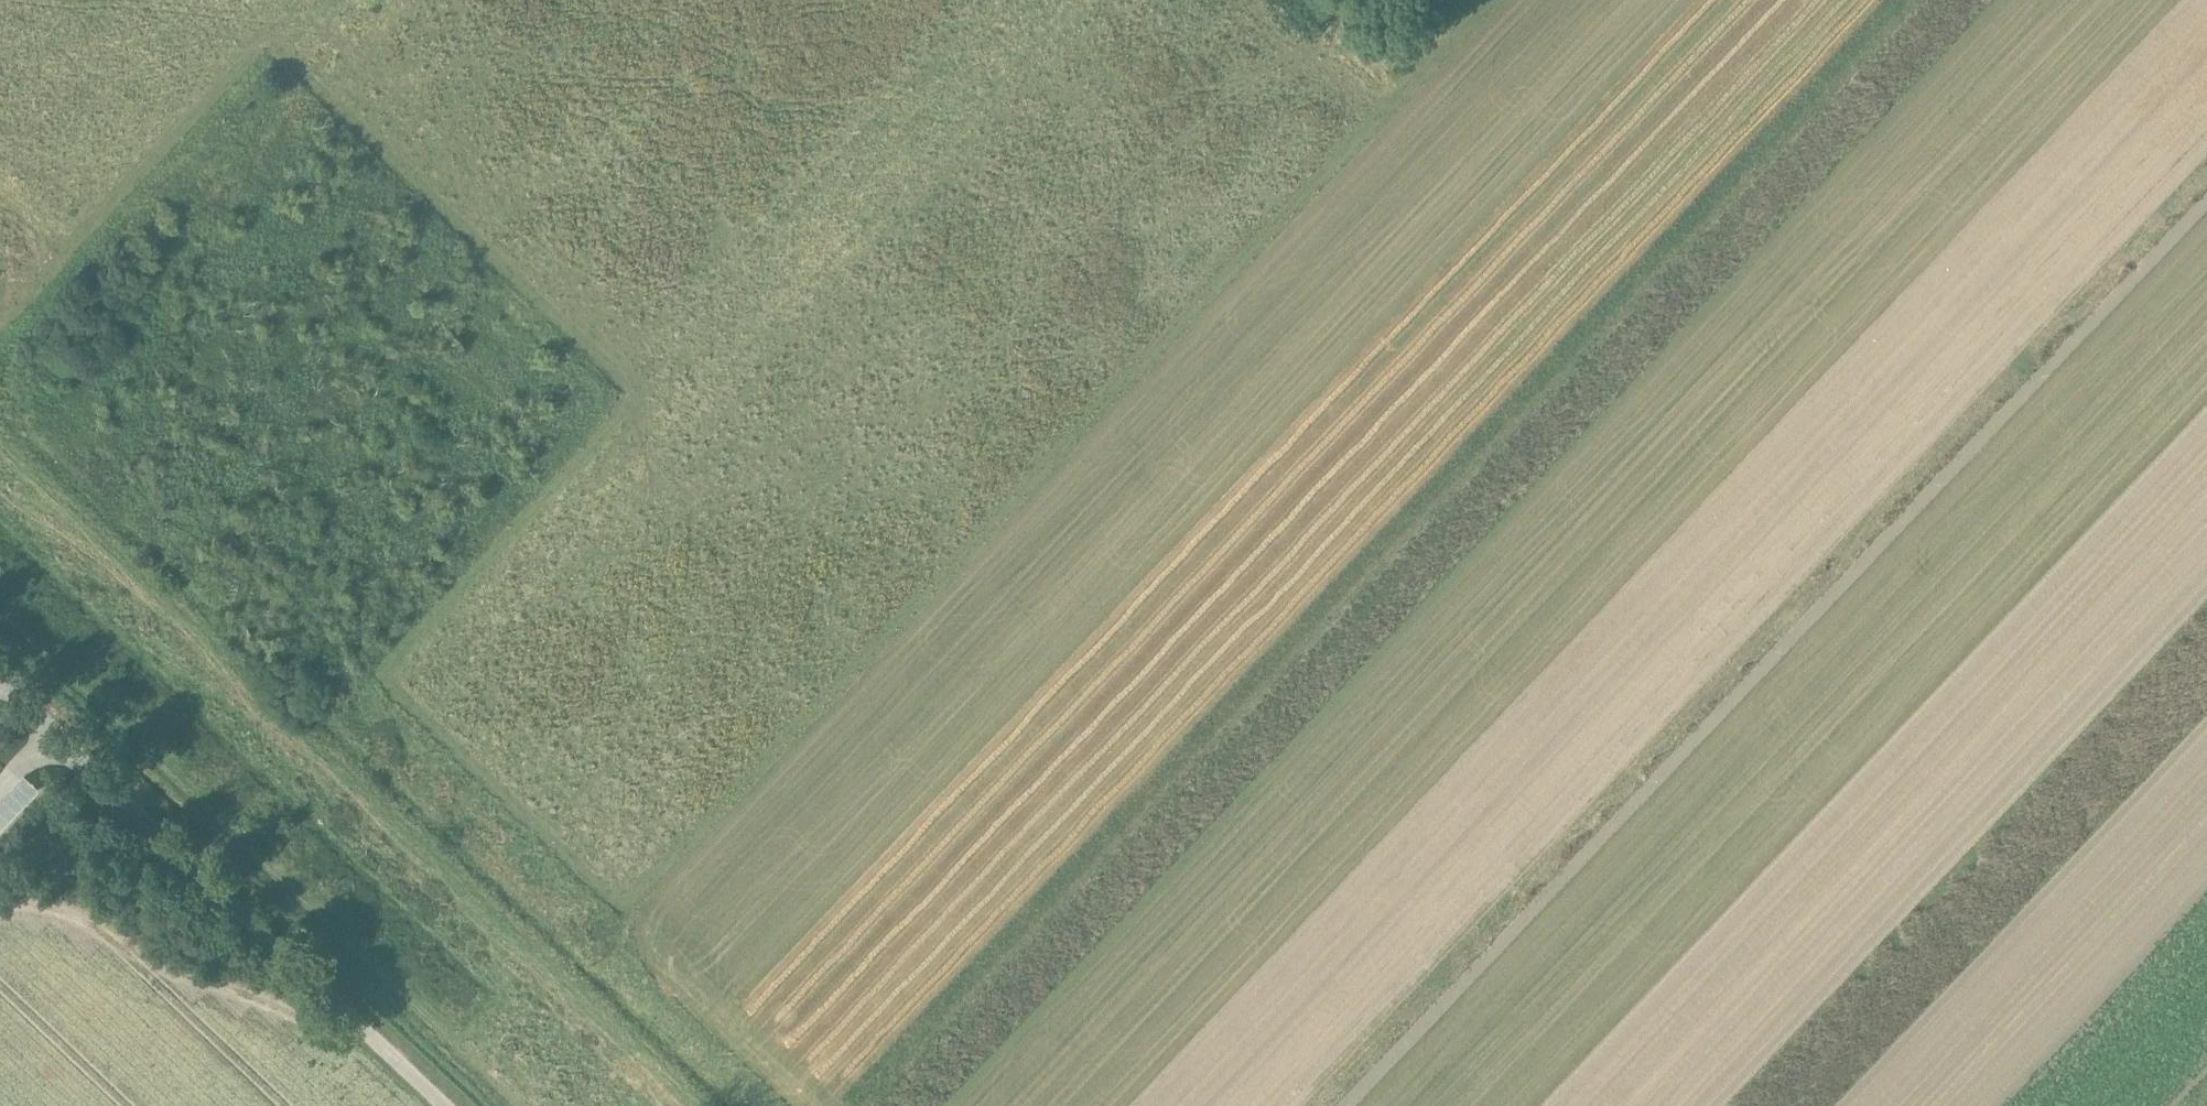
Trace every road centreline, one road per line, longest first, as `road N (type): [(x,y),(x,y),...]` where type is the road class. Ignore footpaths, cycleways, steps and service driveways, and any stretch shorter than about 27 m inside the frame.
road 1 (track): [(0,434),(685,1105)]
road 2 (track): [(0,358),(174,160),(334,0)]

